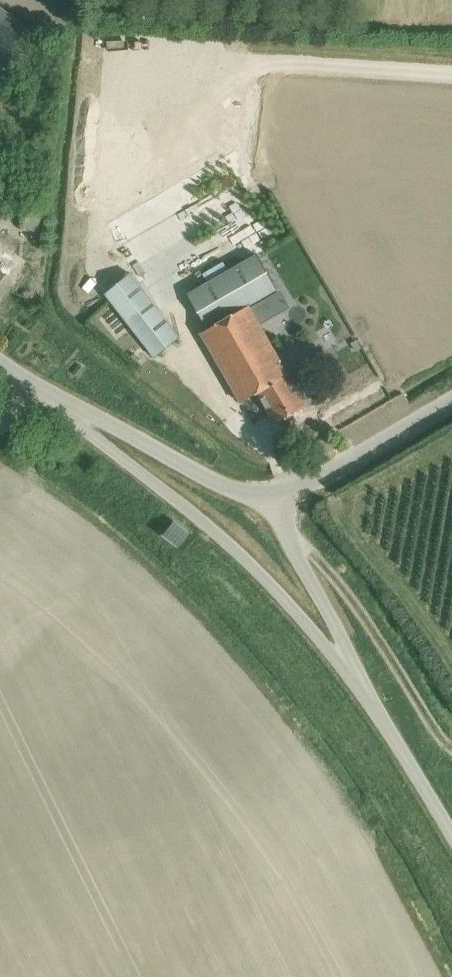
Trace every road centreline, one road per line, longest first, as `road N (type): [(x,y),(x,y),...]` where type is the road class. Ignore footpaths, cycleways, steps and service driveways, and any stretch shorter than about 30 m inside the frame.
road 1 (unclassified): [(352,680),(272,587),(60,407)]
road 2 (unclassified): [(272,506),(60,407)]
road 3 (unclassified): [(272,506),(451,402)]
road 4 (unclassified): [(352,680),(343,642),(272,506)]
road 5 (unclassified): [(451,837),(352,680)]

